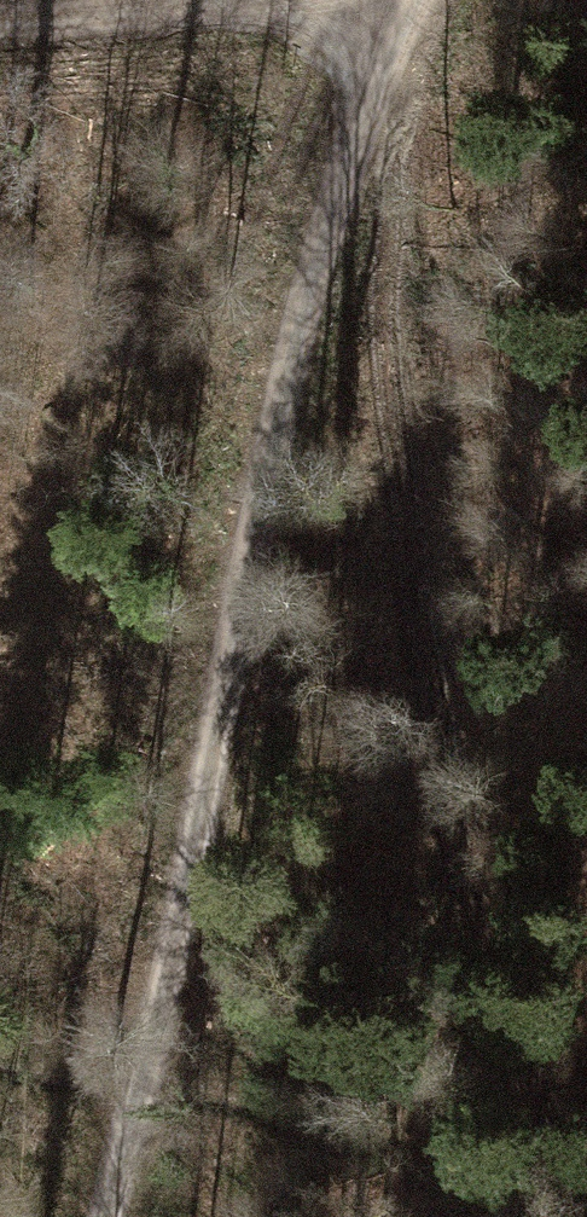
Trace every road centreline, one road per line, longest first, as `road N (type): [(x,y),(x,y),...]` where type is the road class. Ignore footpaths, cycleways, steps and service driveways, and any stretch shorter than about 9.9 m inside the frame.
road 1 (track): [(423,0),(343,187),(295,346),(163,999),(106,1216)]
road 2 (track): [(397,55),(390,316),(436,690),(508,1032),(530,1096),(586,1195)]
road 3 (track): [(292,0),(0,22)]

